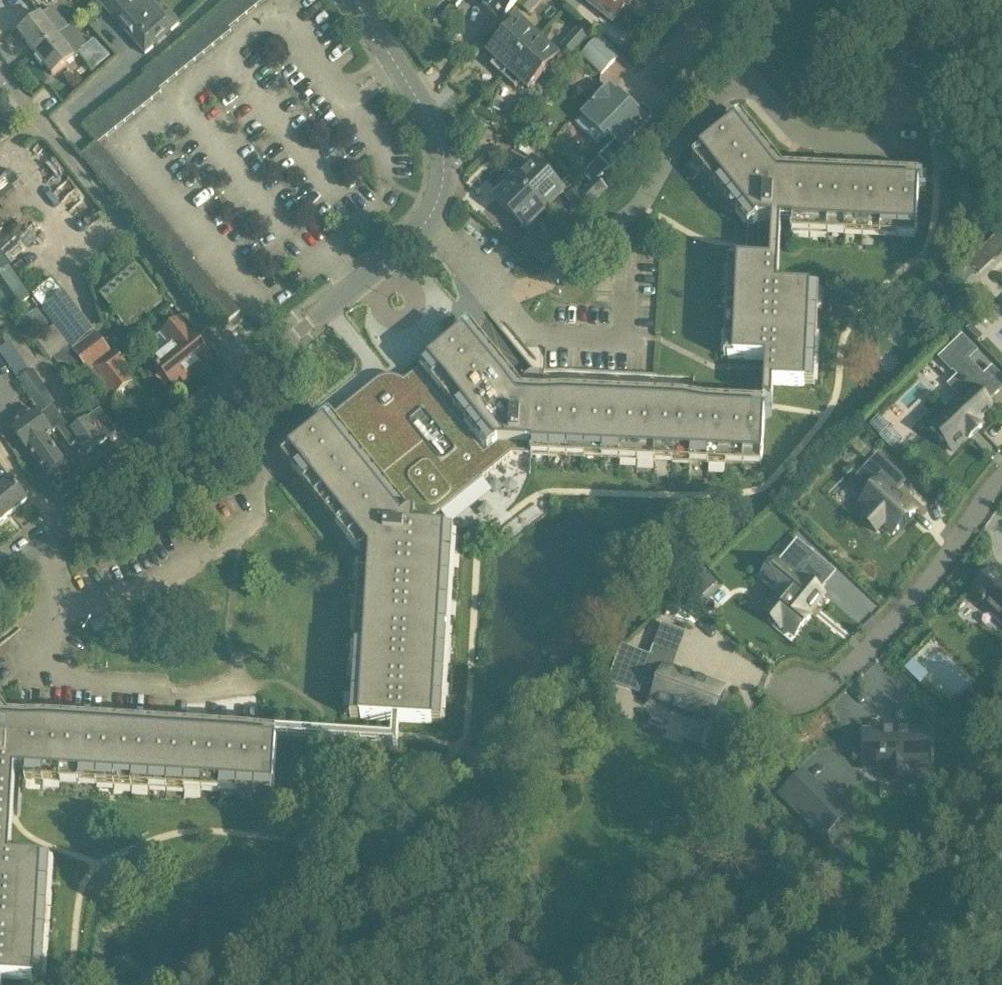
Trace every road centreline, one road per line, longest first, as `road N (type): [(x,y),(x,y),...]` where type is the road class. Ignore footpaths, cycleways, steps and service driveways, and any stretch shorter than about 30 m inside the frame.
road 1 (residential): [(243,376),(413,240),(438,204),(435,131),(354,0)]
road 2 (residential): [(243,376),(0,73)]
road 3 (residential): [(0,576),(243,376)]
road 4 (residential): [(1001,476),(876,644),(824,677),(785,684)]

